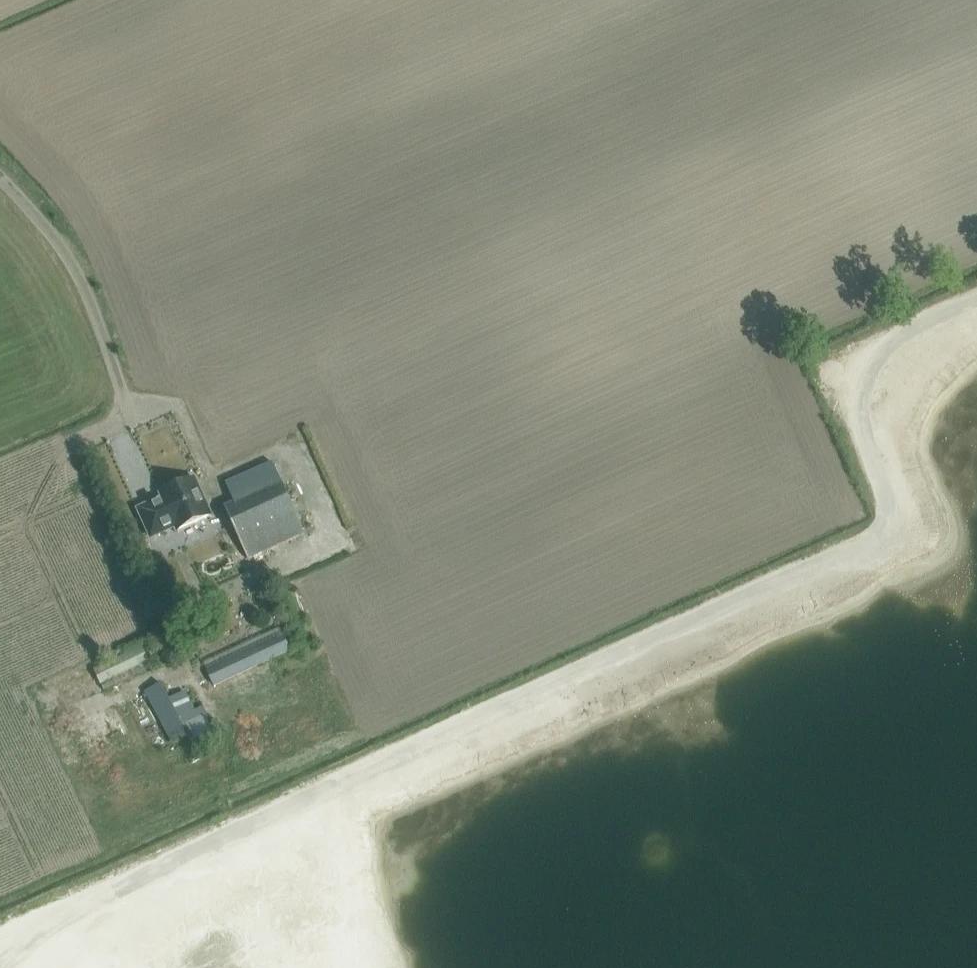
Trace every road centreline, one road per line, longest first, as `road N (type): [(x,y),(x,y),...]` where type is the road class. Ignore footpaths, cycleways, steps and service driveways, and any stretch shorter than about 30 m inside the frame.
road 1 (unclassified): [(137,417),(67,259),(0,183)]

